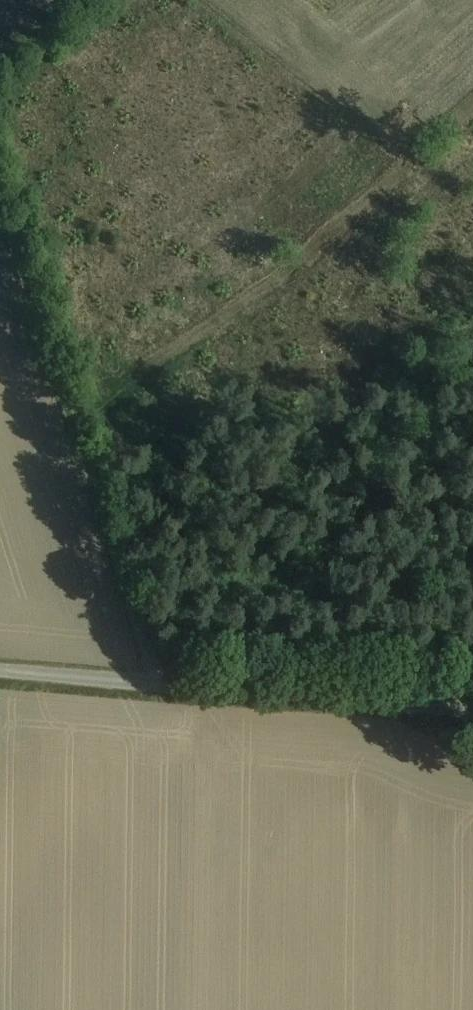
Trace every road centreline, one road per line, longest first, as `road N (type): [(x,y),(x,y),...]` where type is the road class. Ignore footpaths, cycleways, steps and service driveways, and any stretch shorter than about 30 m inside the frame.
road 1 (track): [(0,201),(158,685)]
road 2 (track): [(472,118),(326,250),(76,430)]
road 3 (unclassified): [(472,711),(0,671)]

